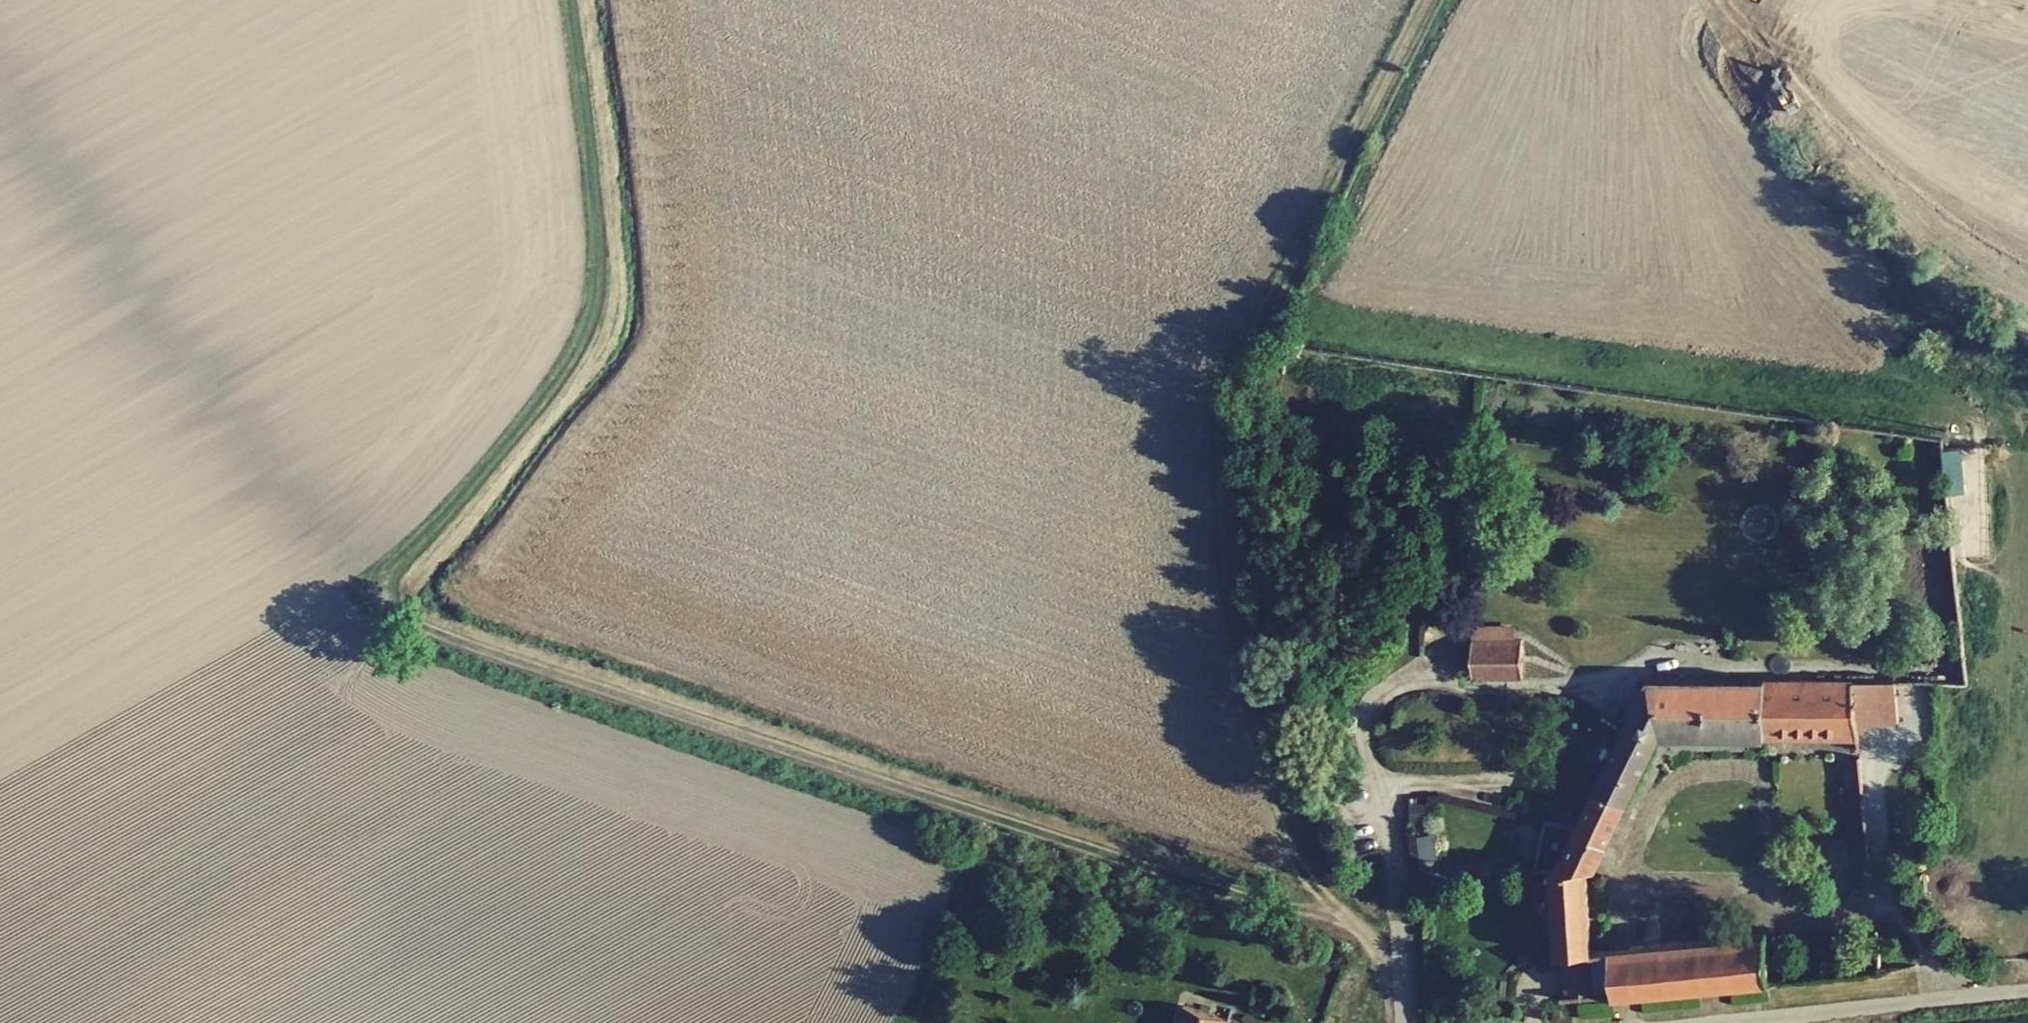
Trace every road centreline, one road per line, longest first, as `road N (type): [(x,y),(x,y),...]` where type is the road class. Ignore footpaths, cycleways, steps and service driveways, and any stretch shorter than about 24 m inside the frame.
road 1 (track): [(582,0),(613,243),(602,334),(584,377),(523,454),(418,568),(414,584),(430,622),(467,648),(1303,909),(1364,935),(1406,981)]
road 2 (unclassified): [(2027,991),(1726,1022)]

